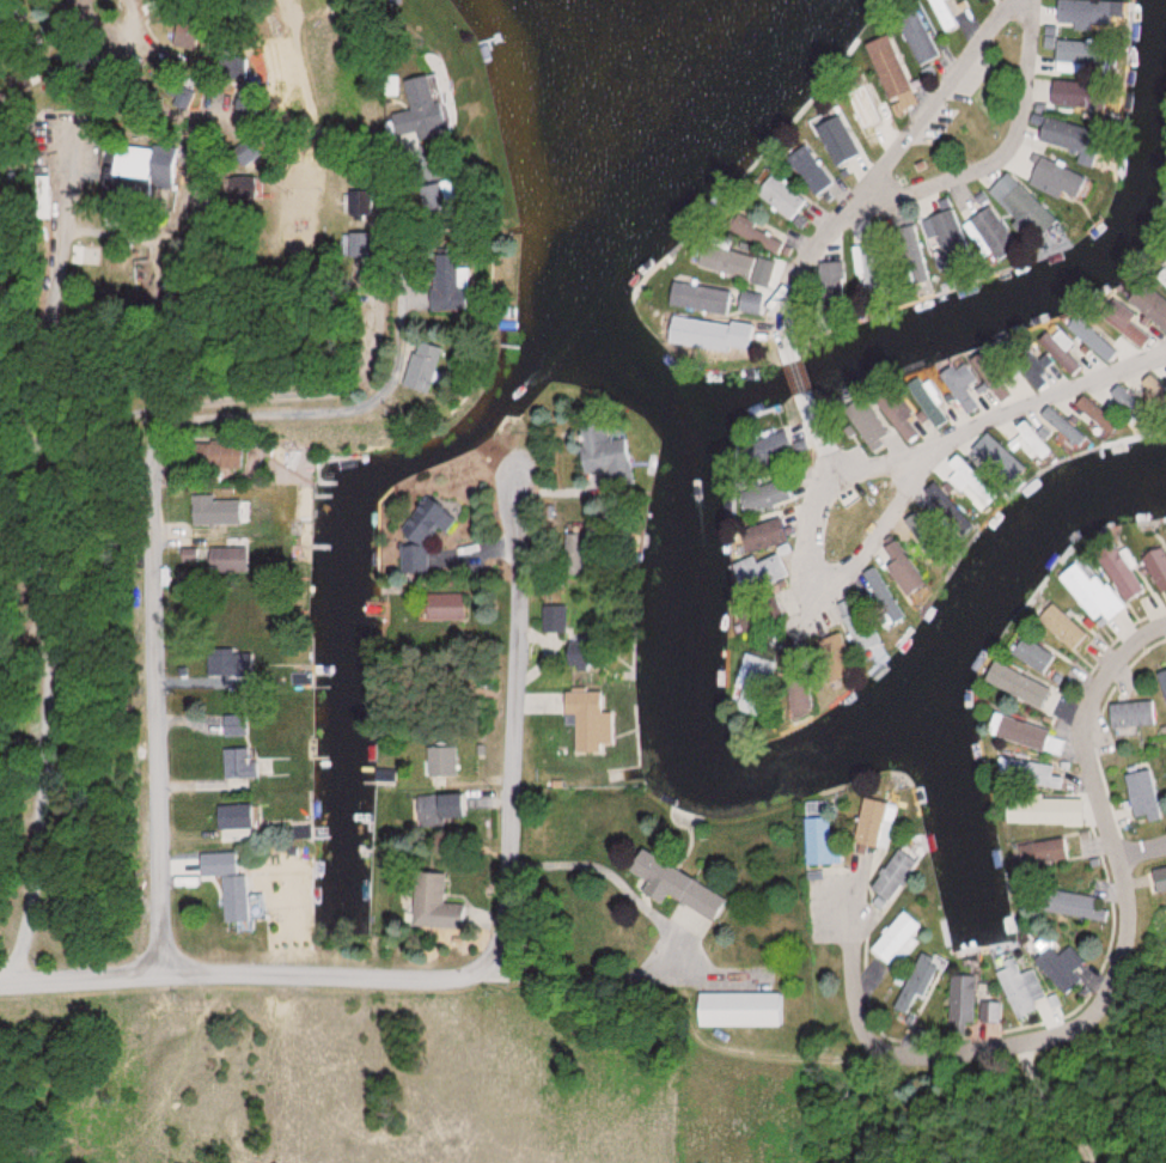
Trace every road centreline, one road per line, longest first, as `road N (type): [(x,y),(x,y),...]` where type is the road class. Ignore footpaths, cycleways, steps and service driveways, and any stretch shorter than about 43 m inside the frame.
road 1 (residential): [(1165,625),(1116,662),(1086,712),(1083,738),(1131,911),(1128,956),(1113,993),(1091,1018),(1051,1037),(989,1047),(951,1046),(881,1021),(866,1007),(856,964),(854,889)]
road 2 (residential): [(169,976),(152,434),(167,418),(370,404)]
road 3 (residential): [(490,967),(503,940),(520,475)]
road 4 (residential): [(1015,0),(788,291),(781,309),(792,352)]
road 5 (residential): [(838,474),(1165,350)]
road 6 (residential): [(850,206),(991,165),(1019,136),(1036,26),(1030,0)]
road 7 (residential): [(169,976),(433,981),(490,967)]
road 8 (residential): [(838,474),(820,488),(813,517),(812,561),(824,582),(837,580),(897,518),(933,443)]
road 9 (residential): [(0,982),(169,976)]

